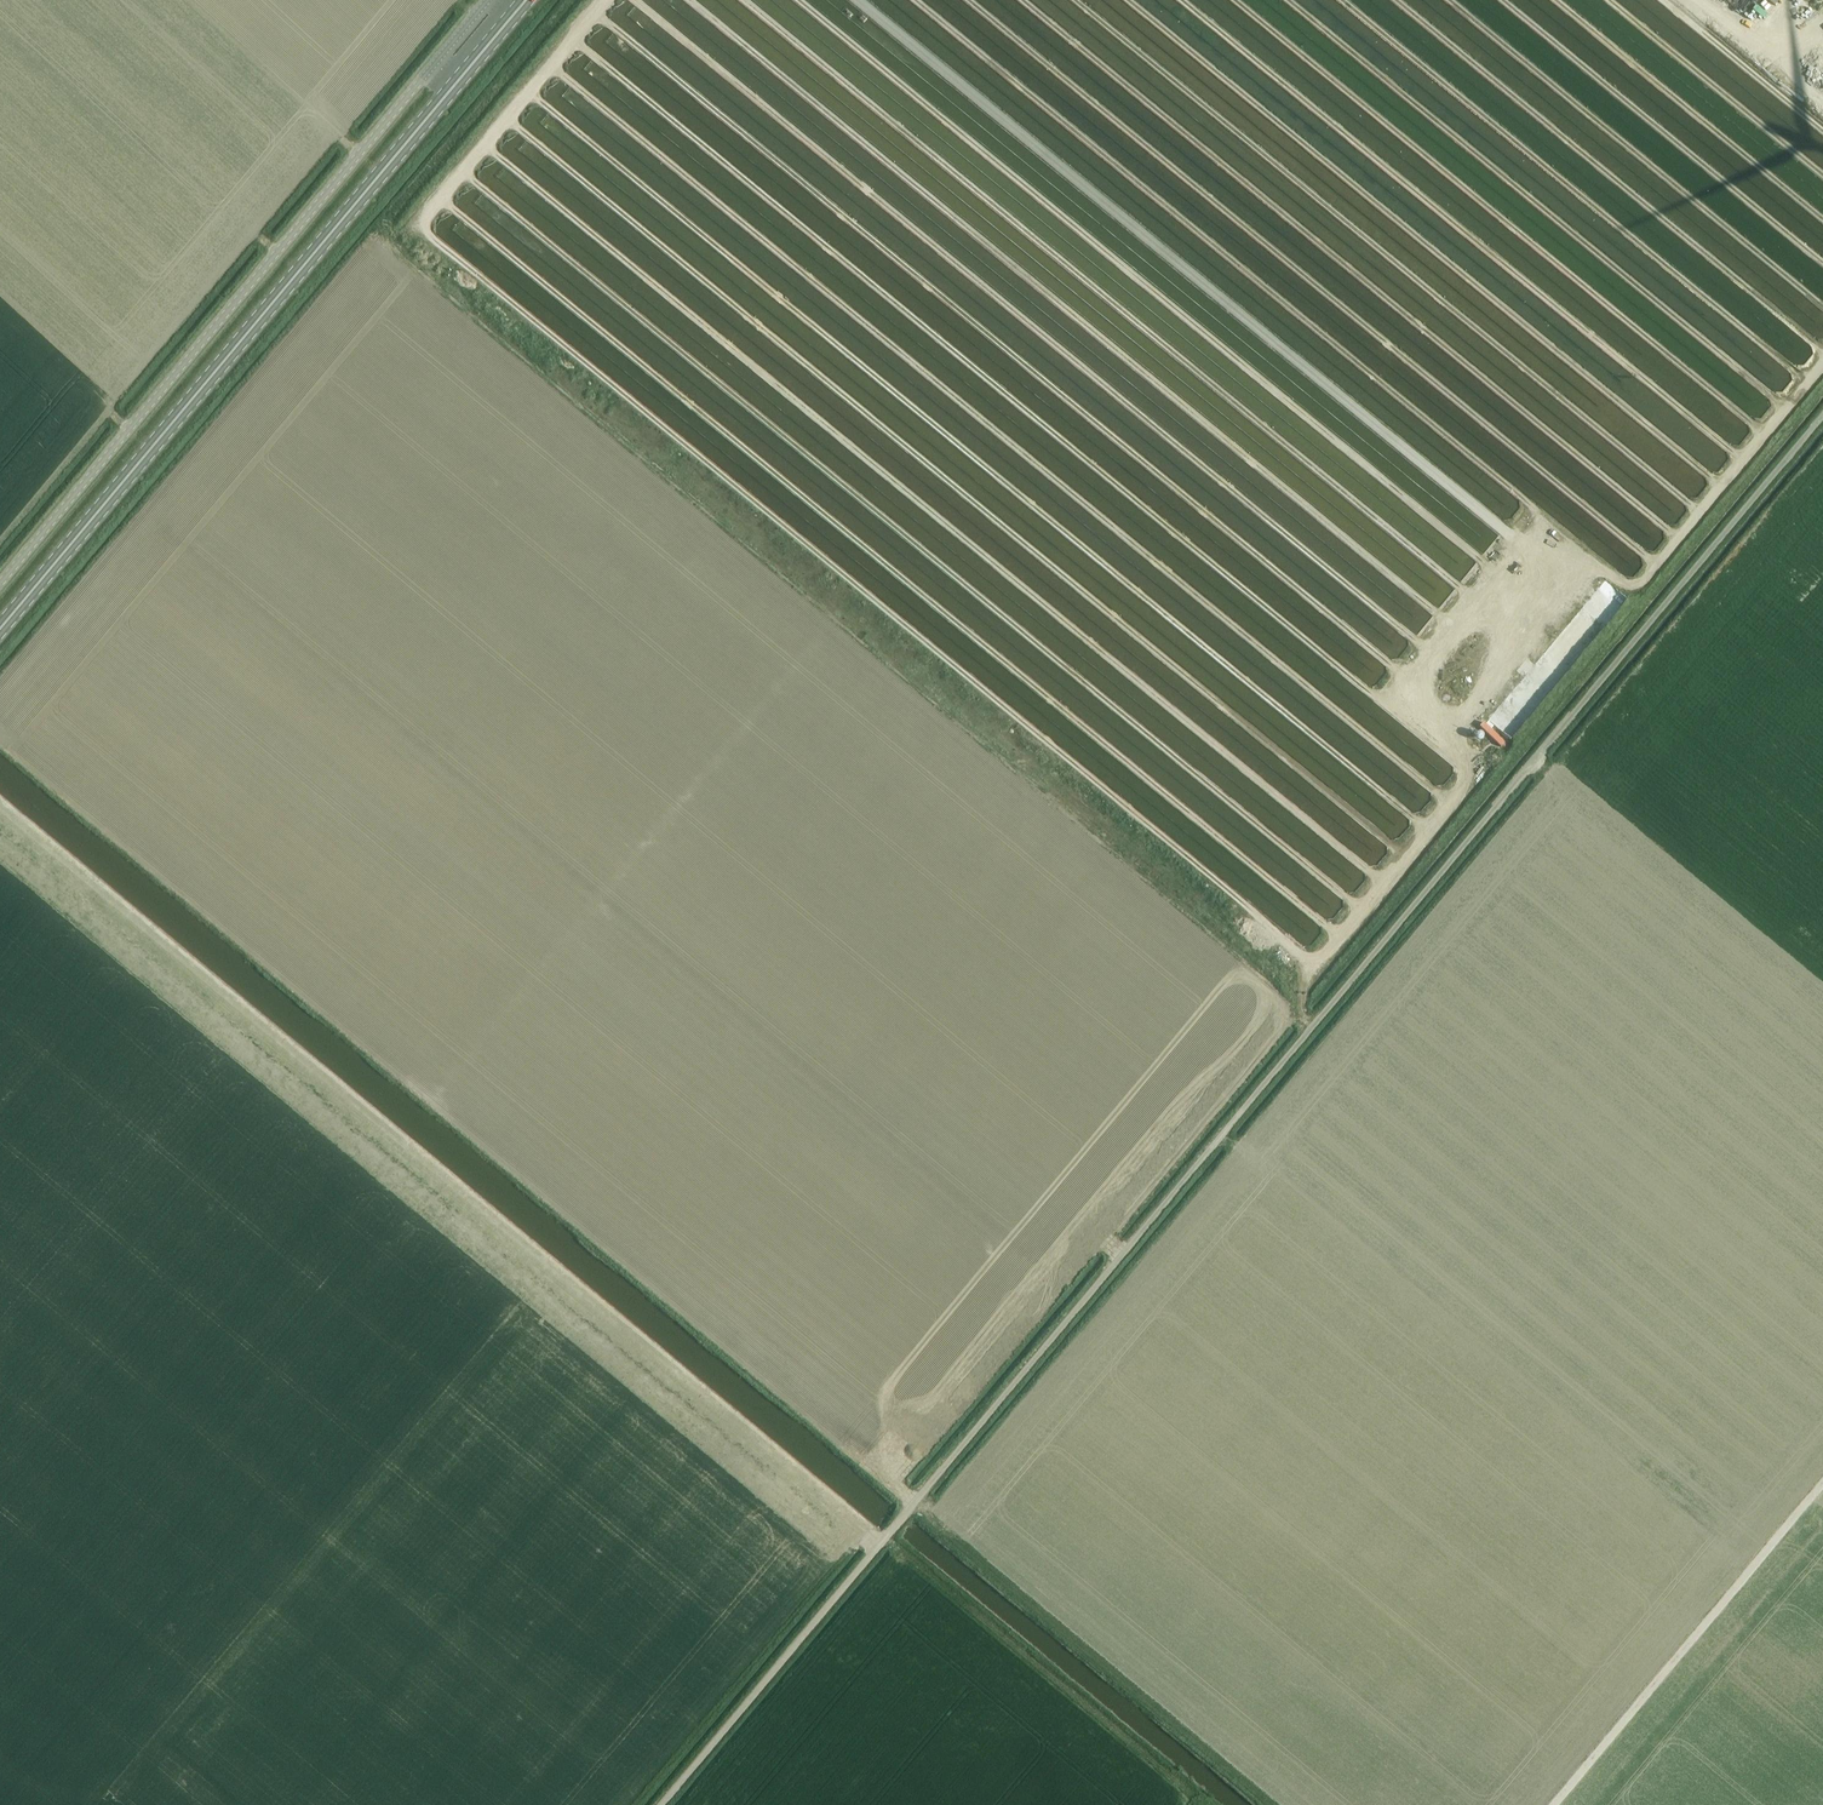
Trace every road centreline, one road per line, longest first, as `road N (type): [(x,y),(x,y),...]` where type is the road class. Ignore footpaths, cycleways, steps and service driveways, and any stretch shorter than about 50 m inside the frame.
road 1 (unclassified): [(662,1804),(1822,416)]
road 2 (primary): [(0,630),(527,0)]
road 3 (unclassified): [(0,583),(489,0)]
road 4 (track): [(1552,1804),(1822,1483)]

